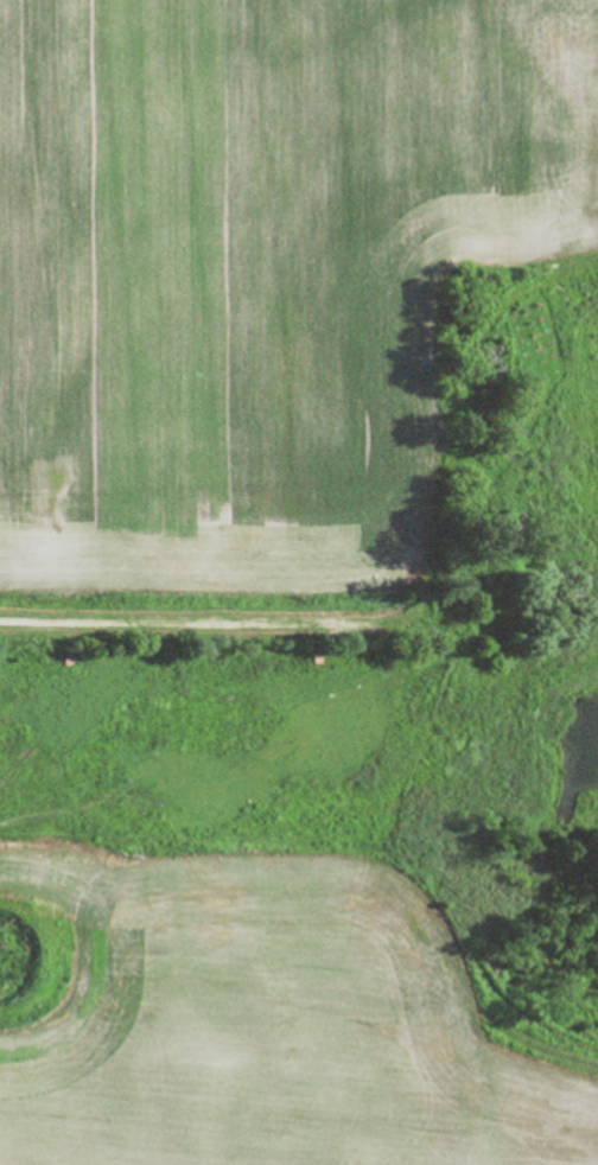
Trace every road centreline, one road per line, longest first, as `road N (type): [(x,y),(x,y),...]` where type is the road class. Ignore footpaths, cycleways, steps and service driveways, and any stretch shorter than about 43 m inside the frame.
road 1 (residential): [(0,622),(358,630),(408,618),(435,565),(437,463),(421,305),(439,267),(469,249),(558,257),(597,251)]

